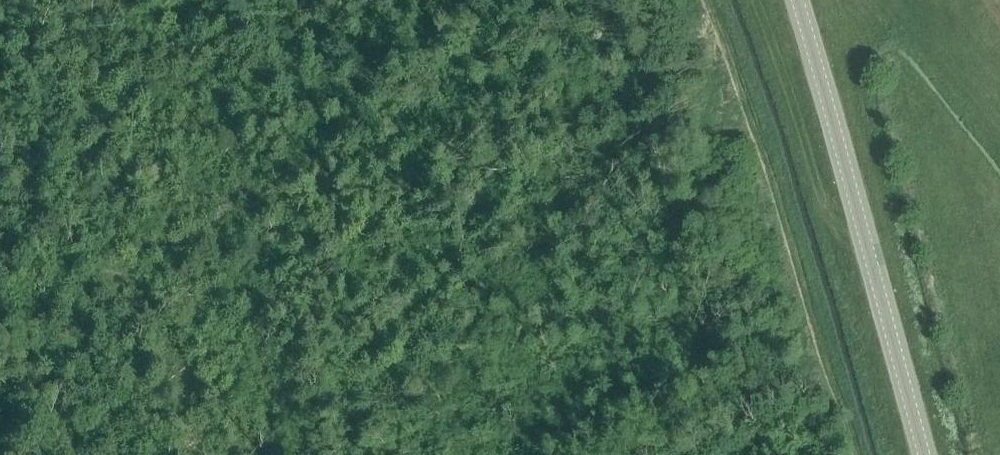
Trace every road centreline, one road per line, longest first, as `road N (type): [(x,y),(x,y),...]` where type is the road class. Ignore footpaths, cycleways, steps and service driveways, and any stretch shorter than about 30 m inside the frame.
road 1 (unclassified): [(921,454),(792,0)]

